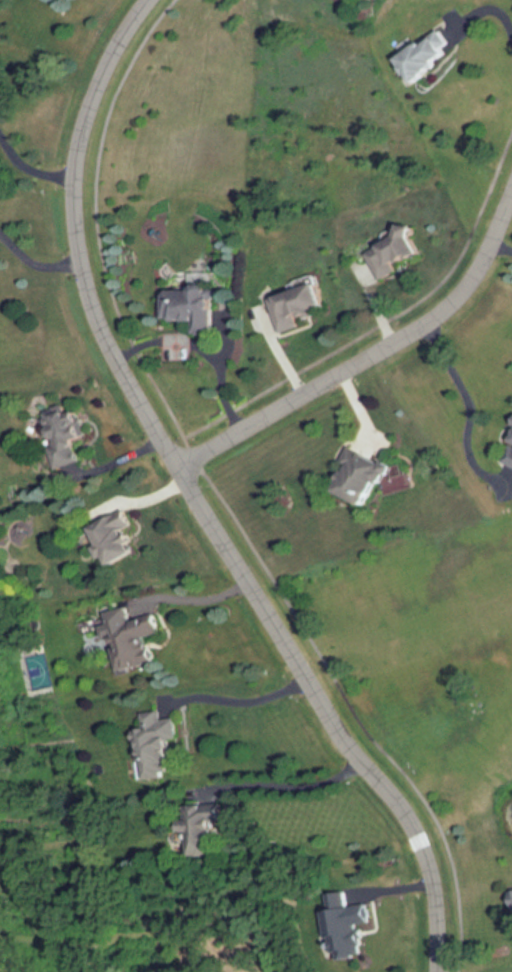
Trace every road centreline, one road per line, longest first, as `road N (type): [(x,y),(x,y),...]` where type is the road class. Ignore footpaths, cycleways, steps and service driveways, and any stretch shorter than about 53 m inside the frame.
road 1 (residential): [(442,971),(436,884),(410,827),(343,743),(188,474)]
road 2 (residential): [(188,474),(107,351),(86,297),(76,221),(84,133),(112,63),(162,0)]
road 3 (residential): [(511,169),(456,307),(415,343),(188,474)]

